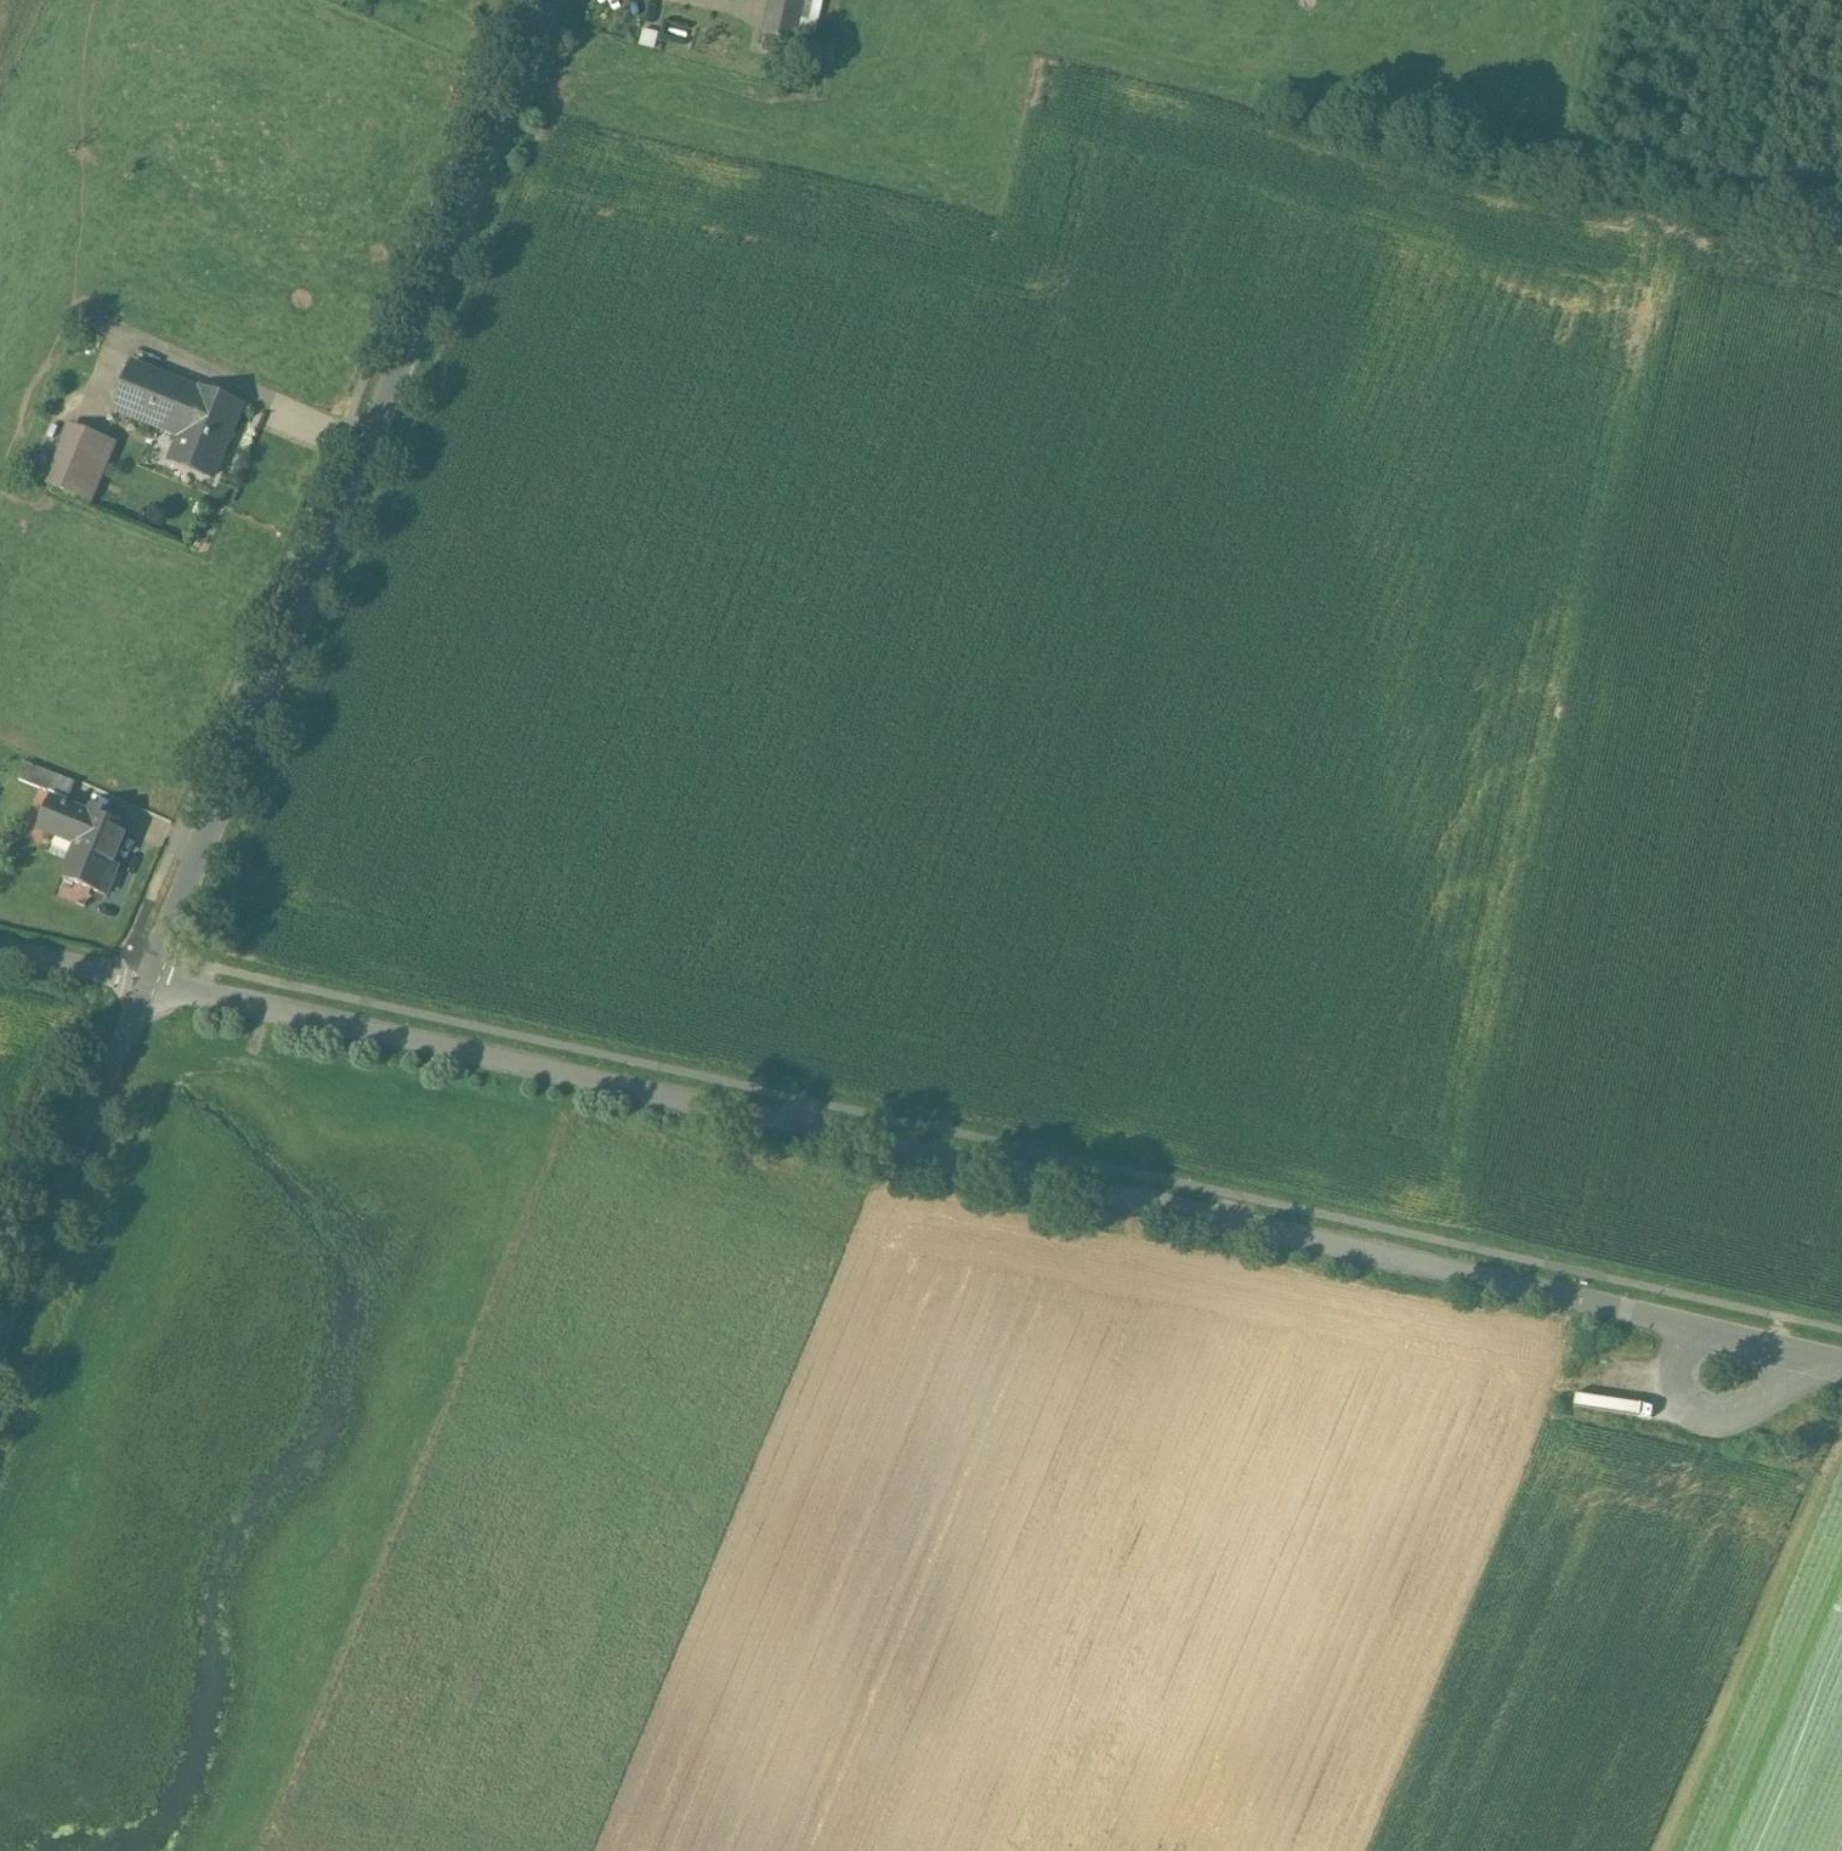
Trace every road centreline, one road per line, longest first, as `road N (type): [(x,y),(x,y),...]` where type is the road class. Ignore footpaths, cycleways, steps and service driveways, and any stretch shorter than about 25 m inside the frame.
road 1 (unclassified): [(1713,1332),(142,982)]
road 2 (unclassified): [(142,982),(550,0)]
road 3 (unclassified): [(0,1331),(142,982)]
road 4 (unclassified): [(1713,1332),(1671,1365),(1671,1387),(1690,1413),(1717,1420),(1743,1414),(1787,1384),(1841,1371)]
road 5 (unclassified): [(142,982),(0,950)]
road 6 (unclassified): [(1841,1362),(1713,1332)]

